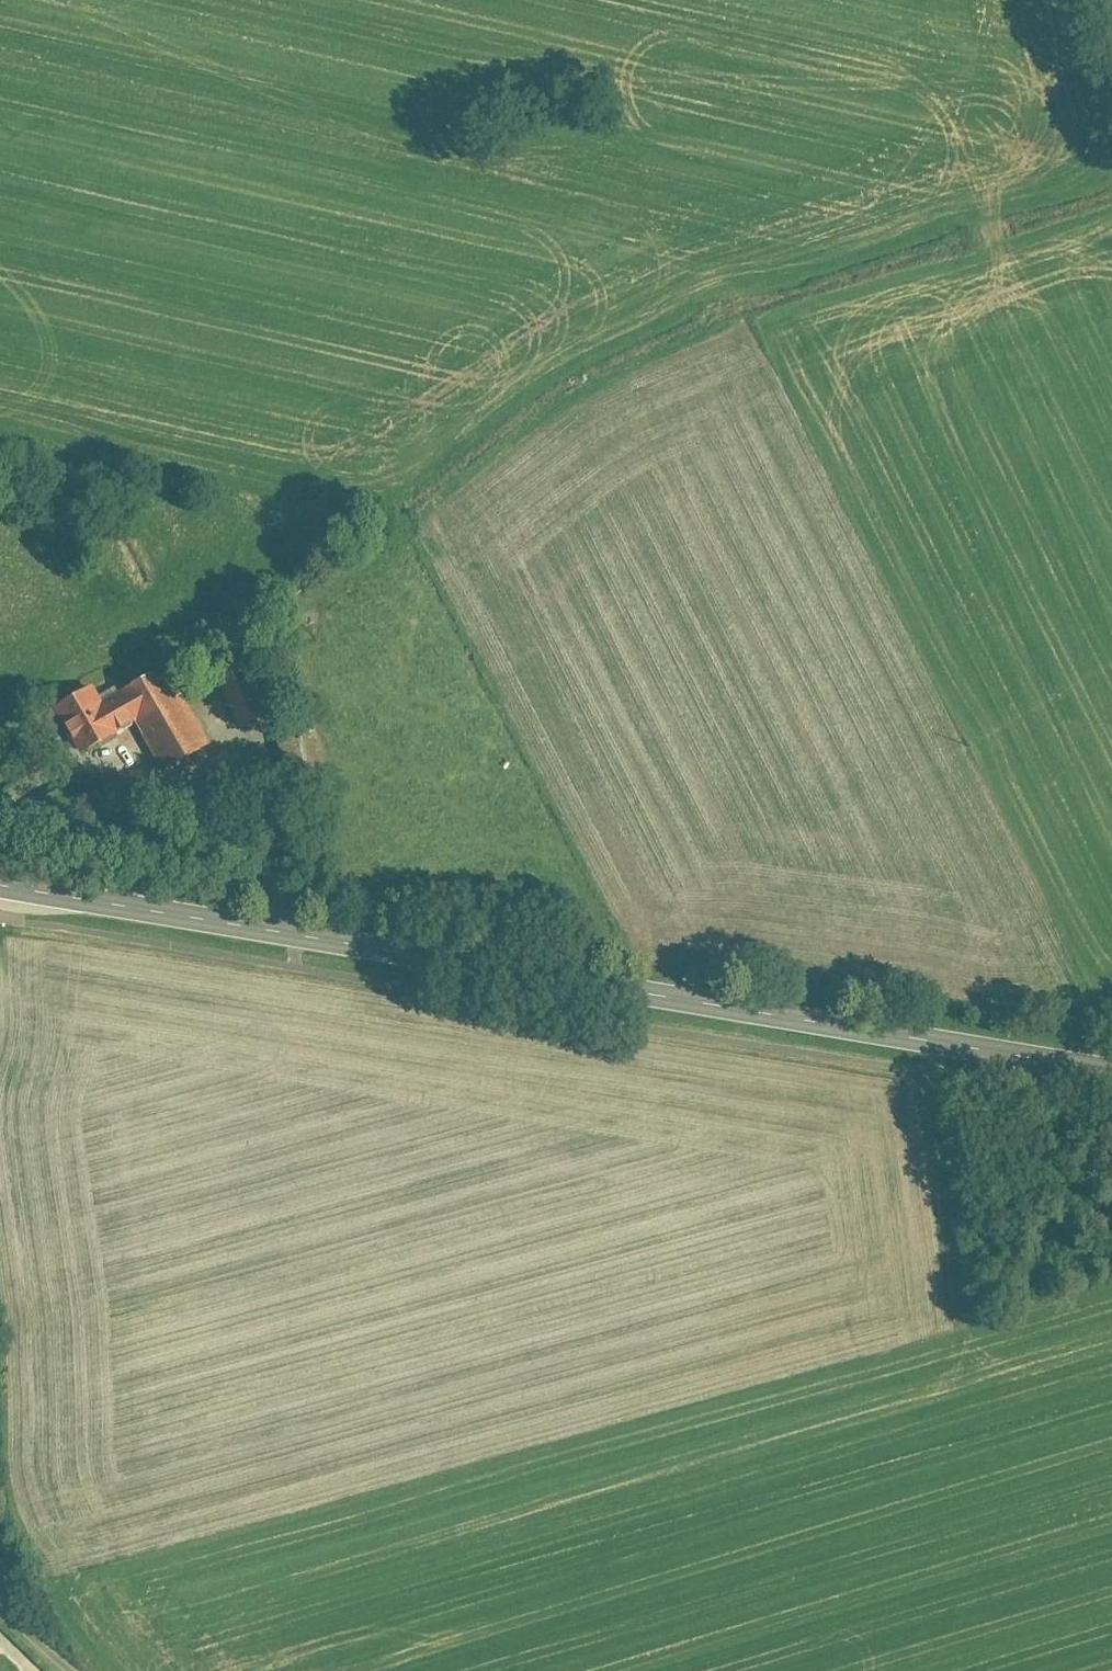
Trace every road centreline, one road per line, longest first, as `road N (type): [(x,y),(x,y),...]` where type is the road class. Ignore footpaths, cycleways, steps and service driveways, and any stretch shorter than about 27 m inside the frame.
road 1 (secondary): [(1111,1072),(0,884)]

